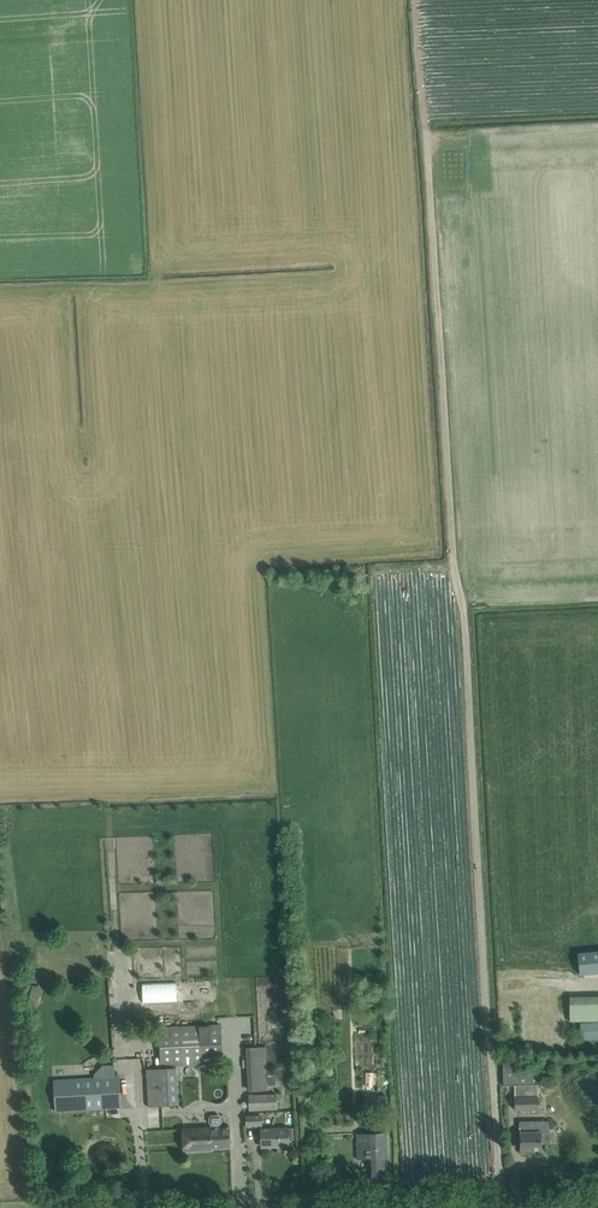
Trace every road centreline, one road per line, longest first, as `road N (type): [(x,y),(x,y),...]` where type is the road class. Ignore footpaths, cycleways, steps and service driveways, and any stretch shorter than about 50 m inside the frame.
road 1 (track): [(425,129),(501,1202)]
road 2 (tertiary): [(299,1207),(597,1199)]

